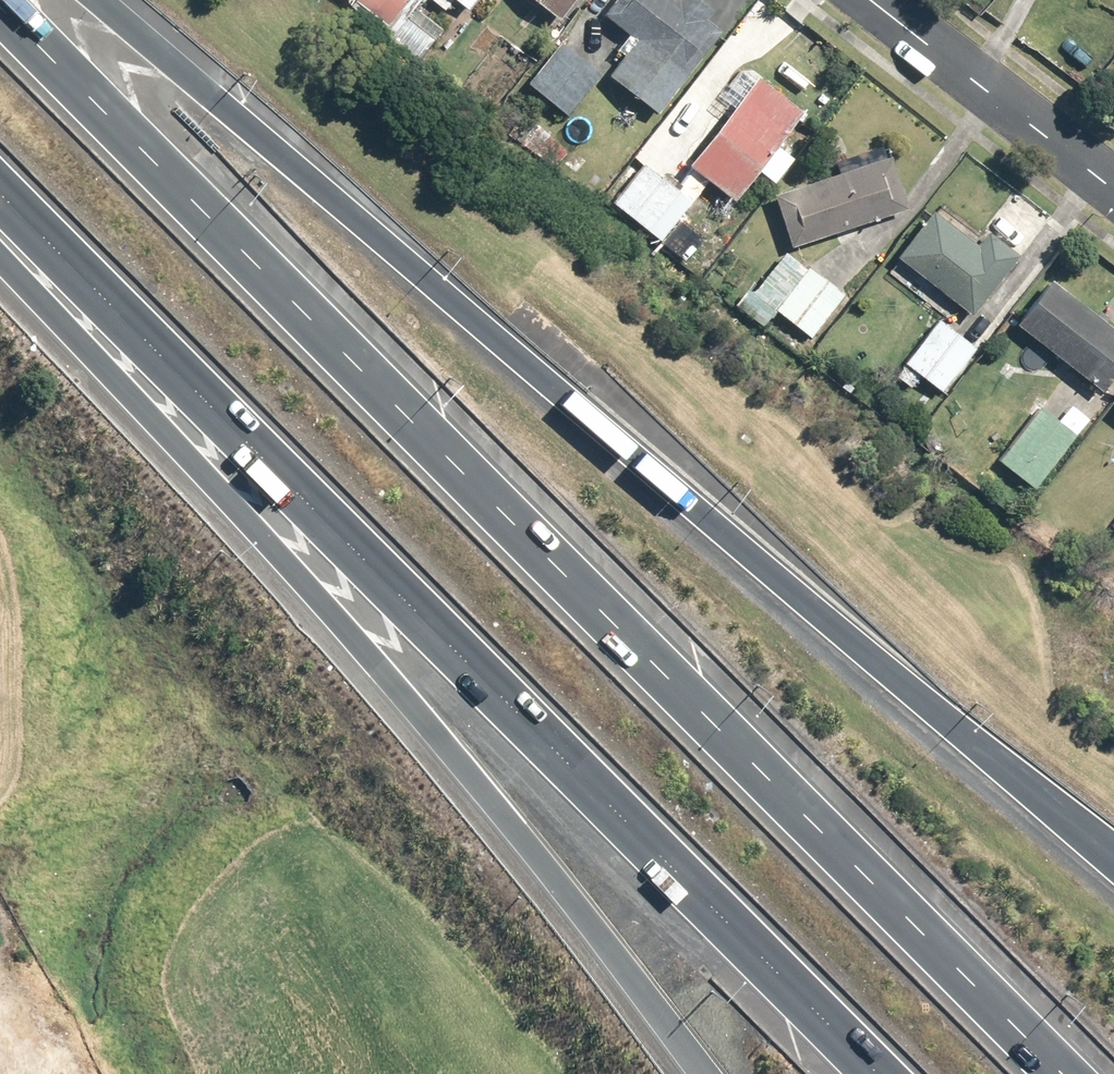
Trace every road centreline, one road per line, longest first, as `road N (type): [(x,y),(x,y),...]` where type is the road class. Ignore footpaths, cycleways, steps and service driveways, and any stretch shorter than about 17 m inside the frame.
road 1 (motorway): [(0,29),(1058,1073)]
road 2 (motorway): [(85,0),(573,418),(1113,853)]
road 3 (motorway): [(867,1073),(0,206)]
road 4 (motorway): [(703,1073),(473,780),(0,245)]
road 5 (residential): [(1113,190),(872,0)]

